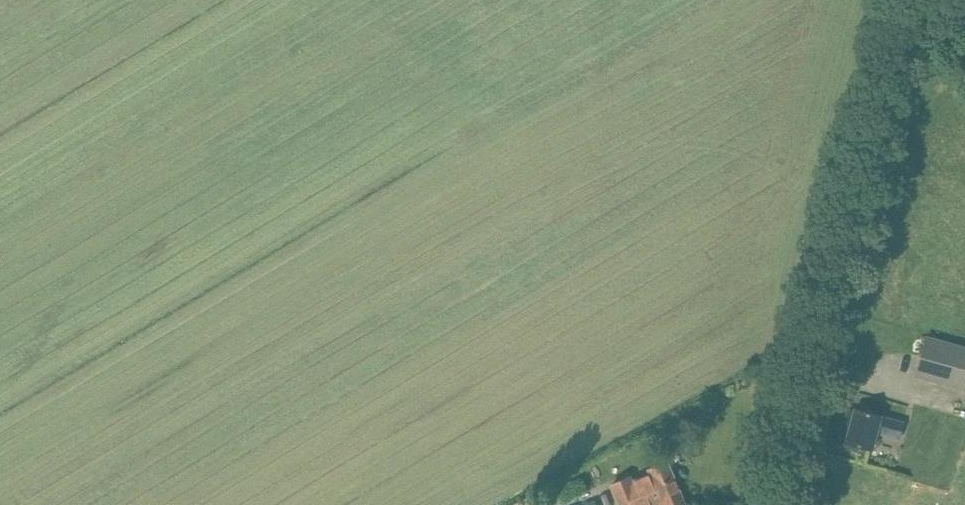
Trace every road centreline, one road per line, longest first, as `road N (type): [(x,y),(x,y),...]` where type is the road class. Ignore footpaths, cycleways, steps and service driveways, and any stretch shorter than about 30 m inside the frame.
road 1 (unclassified): [(765,504),(905,0)]

